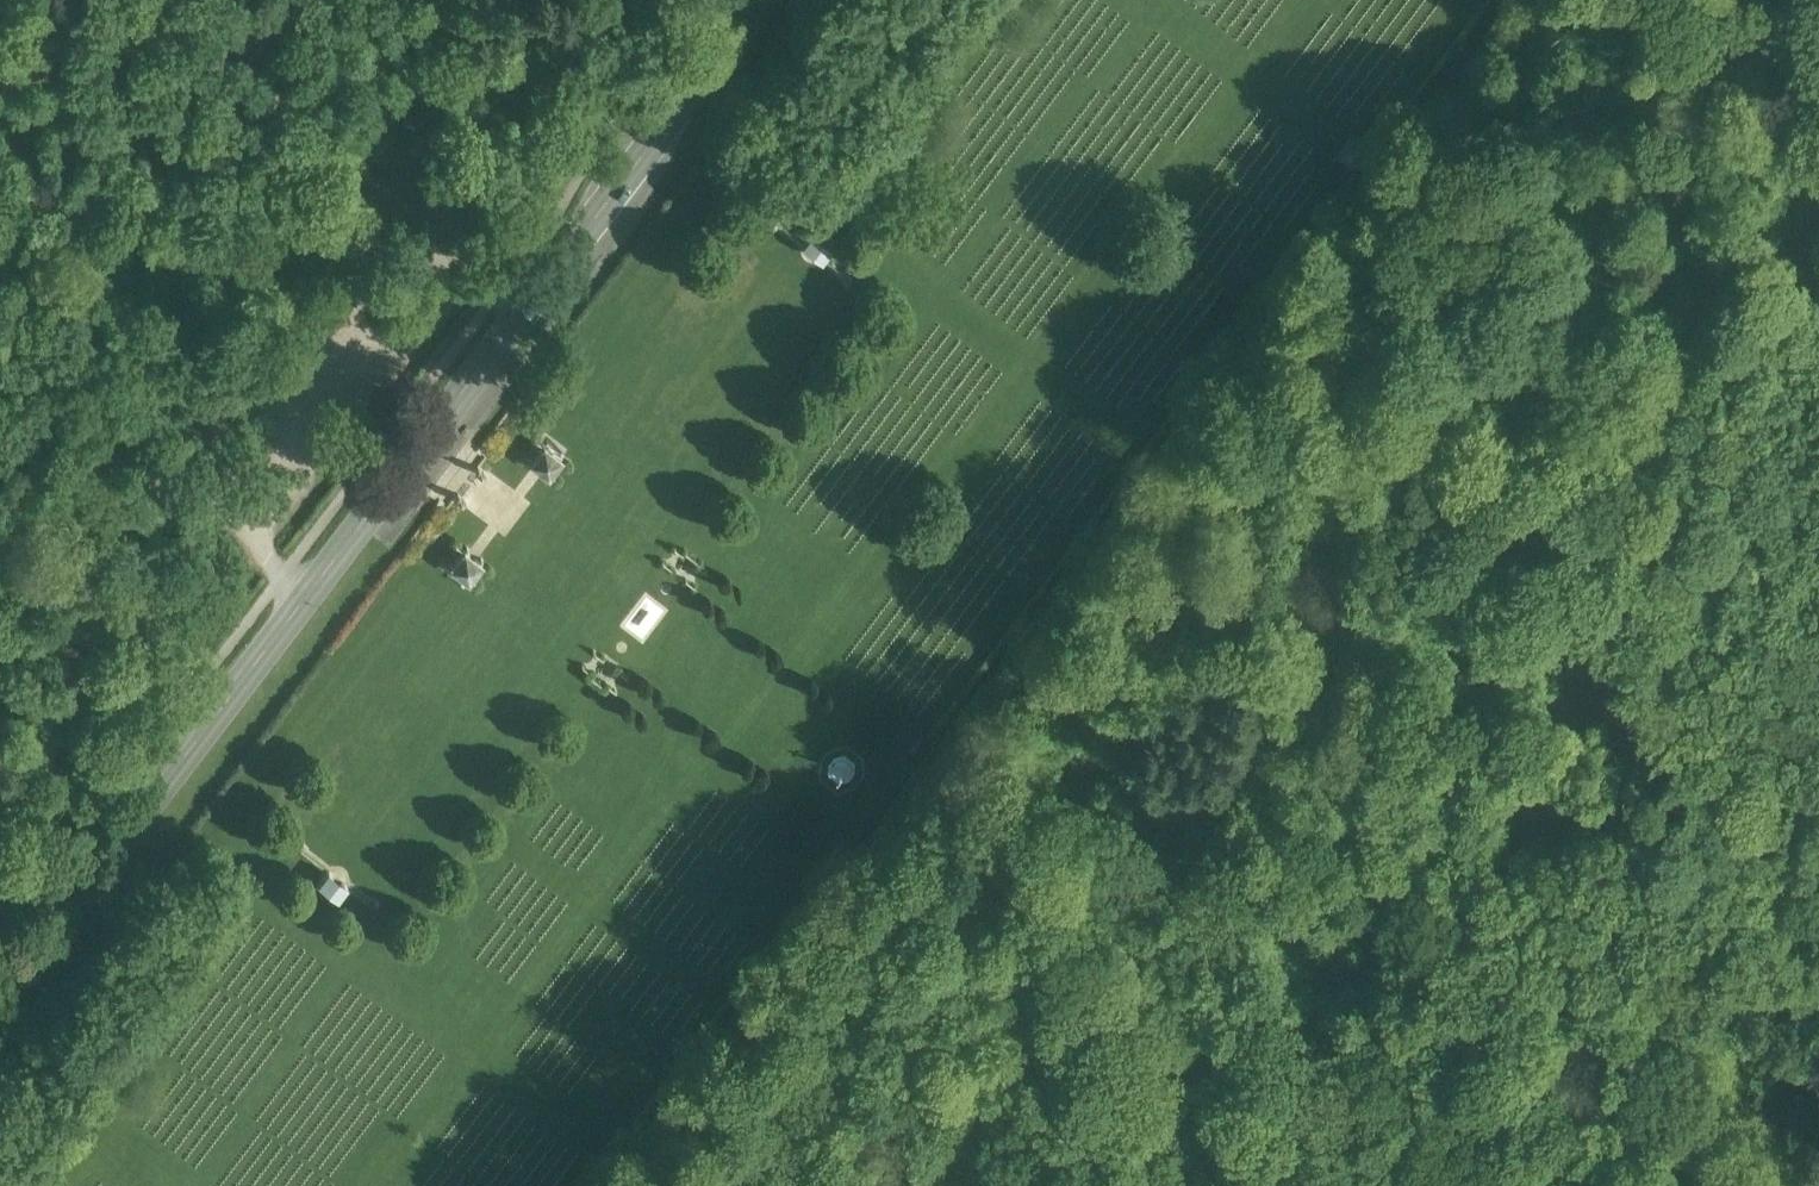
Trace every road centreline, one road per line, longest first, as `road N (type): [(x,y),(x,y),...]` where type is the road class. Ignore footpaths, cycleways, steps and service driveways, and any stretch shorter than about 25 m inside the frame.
road 1 (track): [(1785,0),(1592,606),(1460,863),(1328,1185)]
road 2 (secondary): [(0,985),(310,599),(769,0)]
road 3 (track): [(1460,863),(1810,1039)]
road 4 (track): [(371,0),(372,189),(411,232)]
road 5 (track): [(204,499),(145,481),(0,483)]

